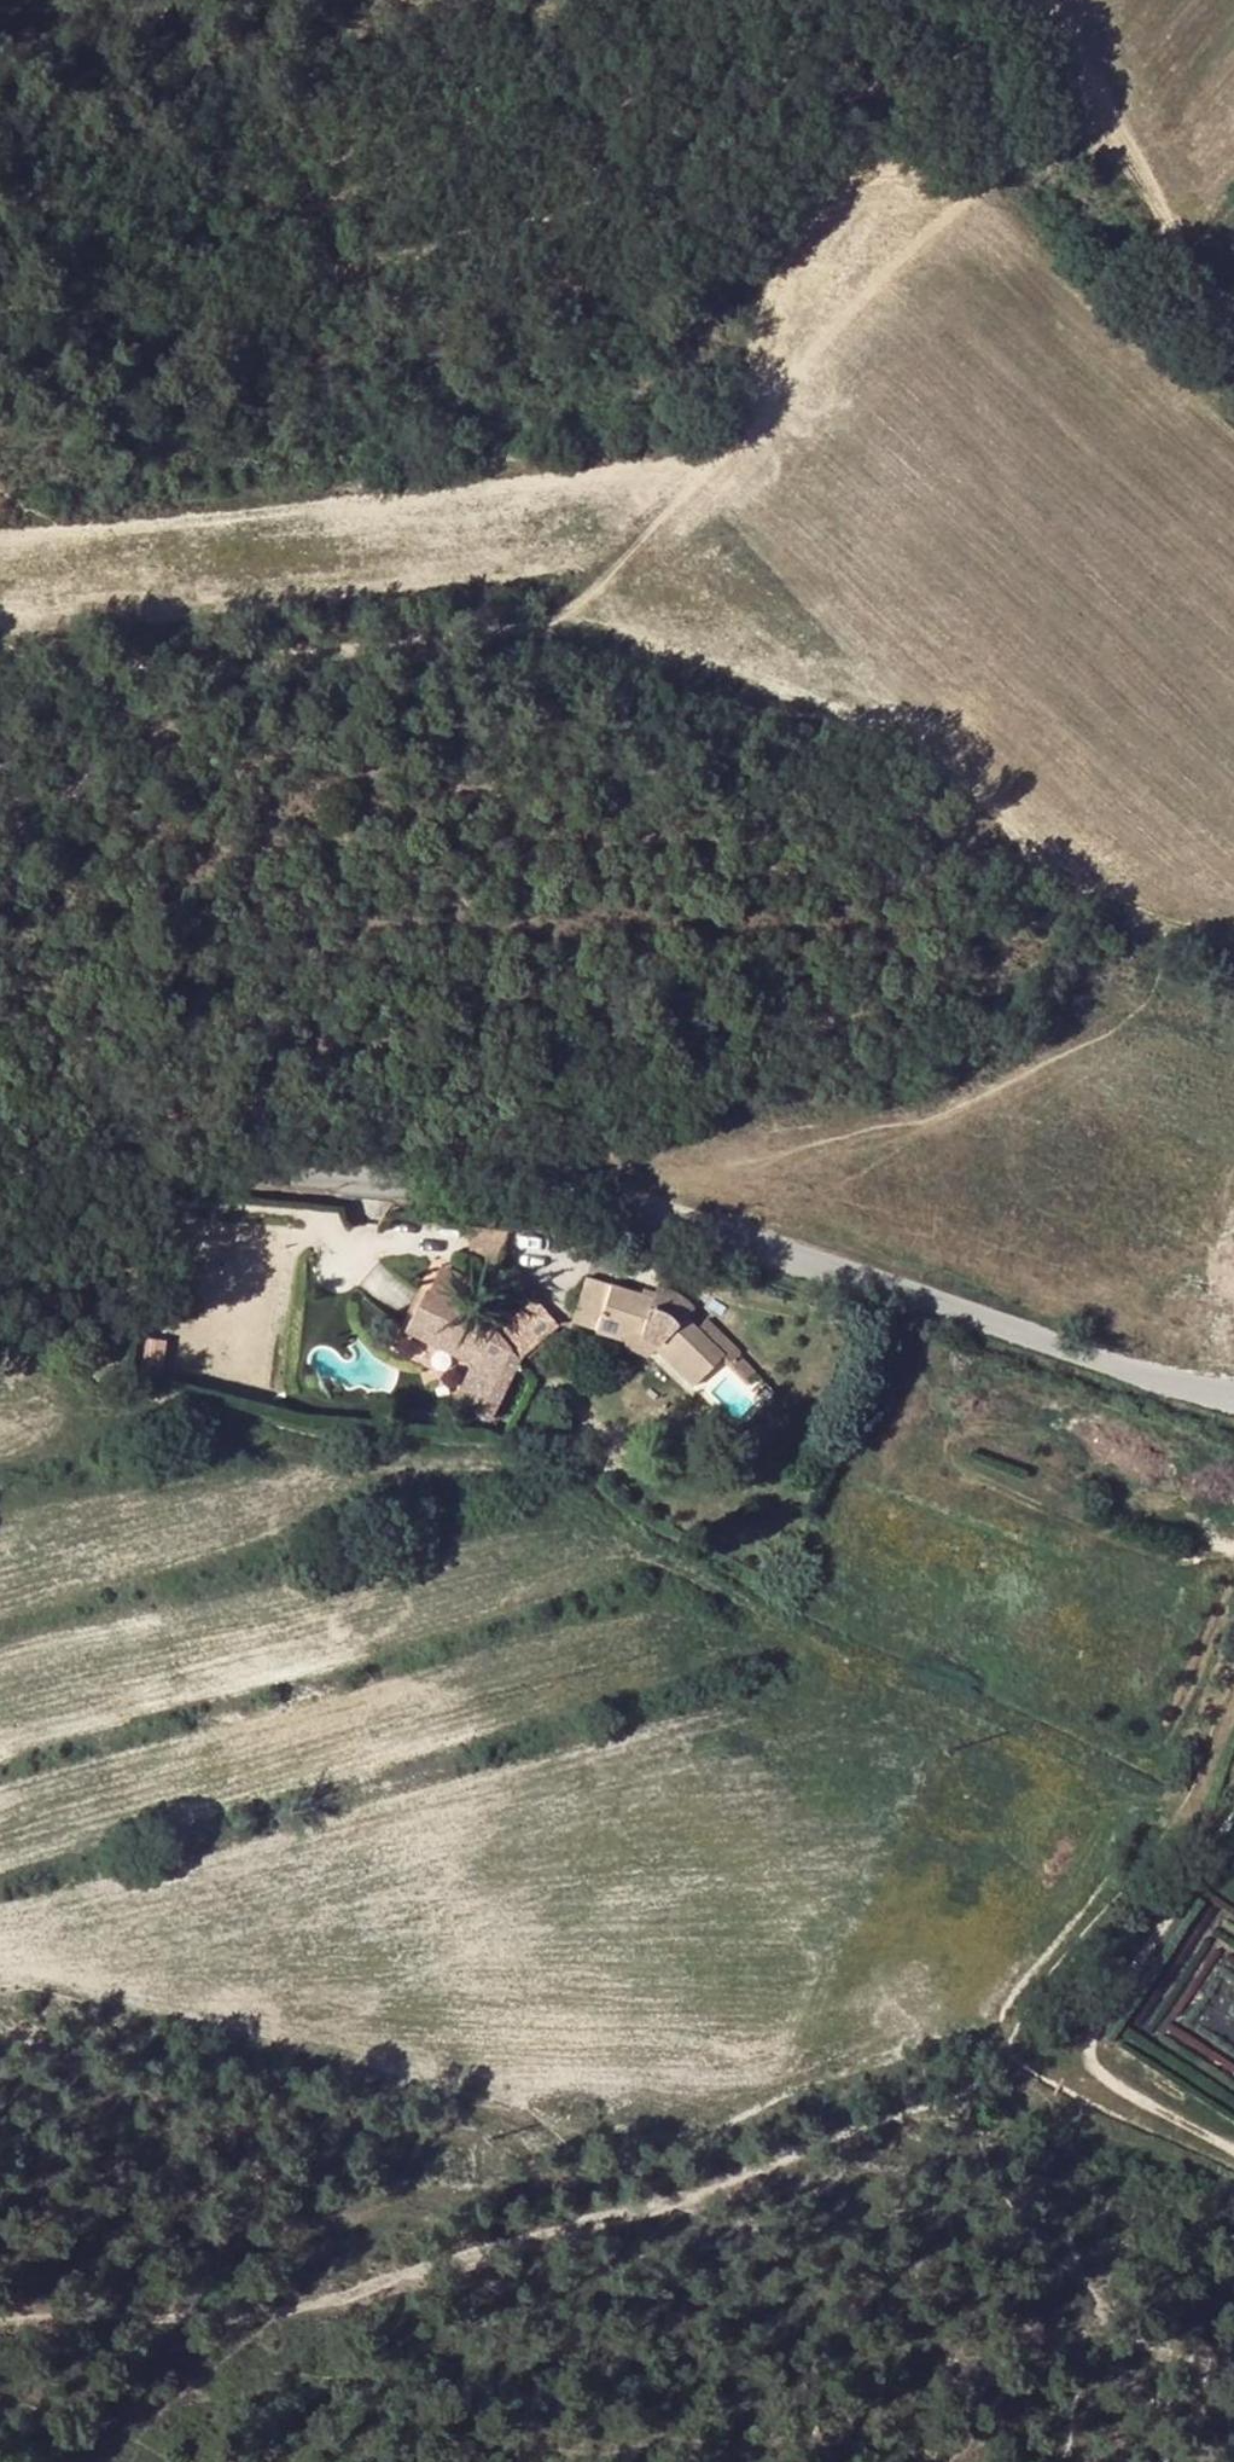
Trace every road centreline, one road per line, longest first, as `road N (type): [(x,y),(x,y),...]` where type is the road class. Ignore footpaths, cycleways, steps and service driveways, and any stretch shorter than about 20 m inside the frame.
road 1 (unclassified): [(1233,1405),(670,1217),(569,1195),(418,1182),(142,1179),(0,1186)]
road 2 (track): [(1233,2150),(1112,2082),(1093,2063),(1091,2034),(1233,1819)]
road 3 (track): [(1108,149),(1233,291)]

